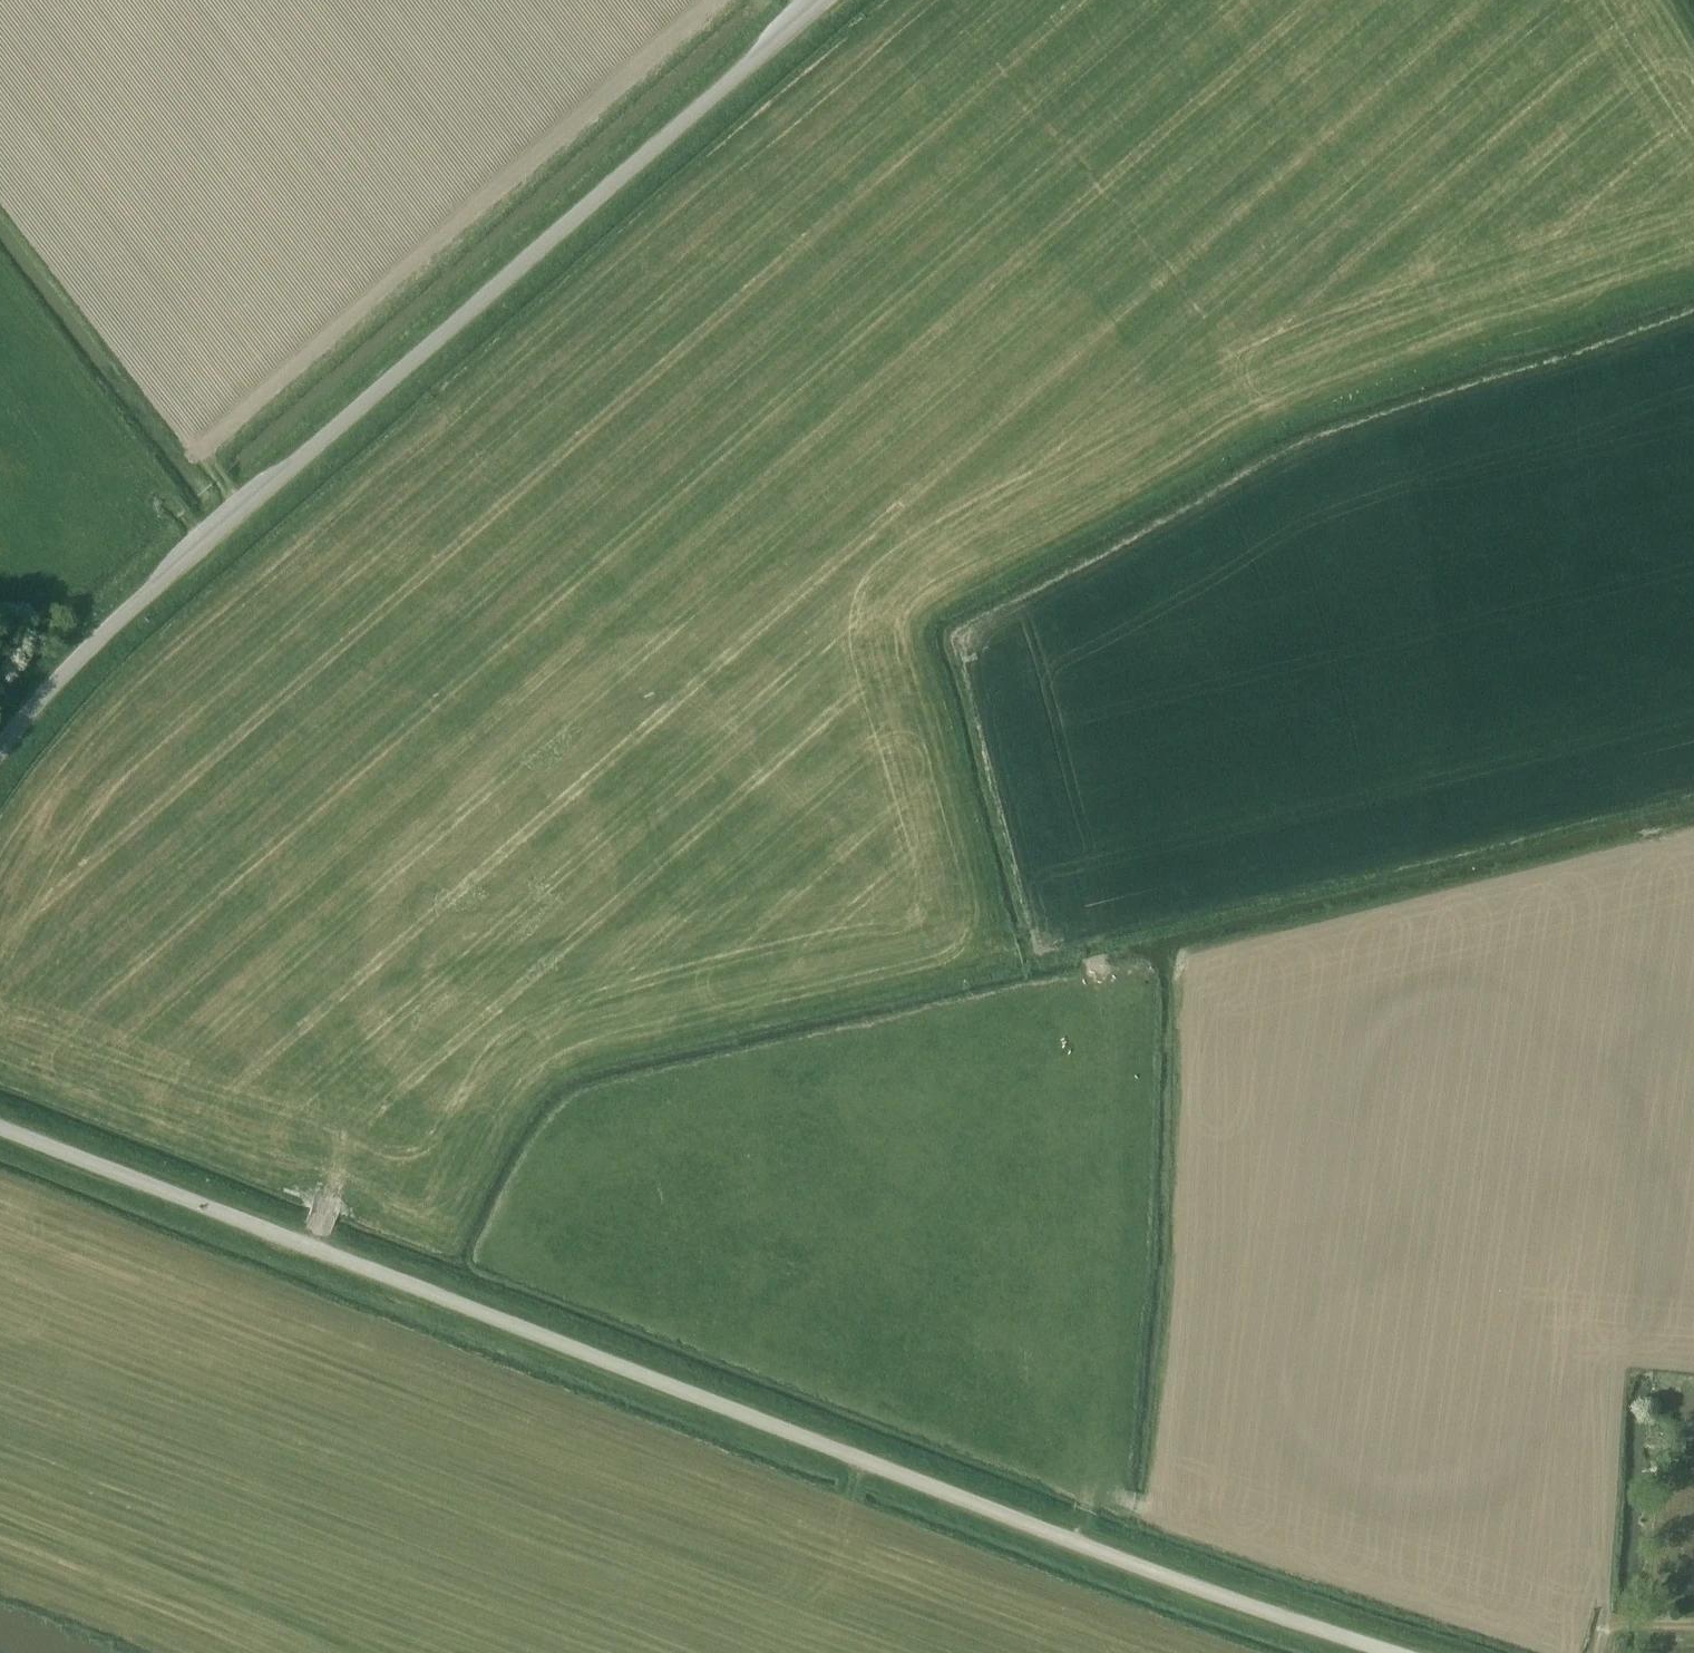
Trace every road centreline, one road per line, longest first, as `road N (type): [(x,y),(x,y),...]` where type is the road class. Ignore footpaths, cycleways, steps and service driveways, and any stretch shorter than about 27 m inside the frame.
road 1 (unclassified): [(1403,1652),(1140,1572),(0,1134)]
road 2 (unclassified): [(0,749),(77,659),(183,561),(826,0)]

